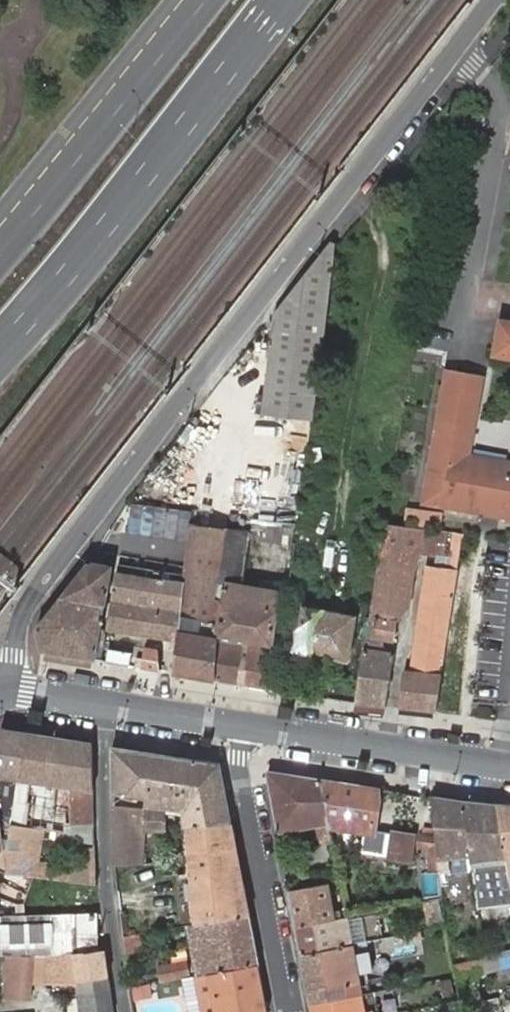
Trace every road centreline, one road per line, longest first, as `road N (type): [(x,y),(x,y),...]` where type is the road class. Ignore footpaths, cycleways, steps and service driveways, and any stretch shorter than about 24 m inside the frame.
road 1 (residential): [(10,688),(28,614),(58,569),(497,0)]
road 2 (primary): [(0,350),(282,0)]
road 3 (track): [(339,196),(368,213),(385,260),(339,529)]
road 4 (primary): [(195,0),(0,244)]
road 5 (residential): [(111,704),(106,842),(126,1011)]
road 6 (residential): [(289,1011),(243,787),(243,726)]
road 7 (tertiary): [(243,726),(509,768)]
road 8 (tertiary): [(111,704),(243,726)]

